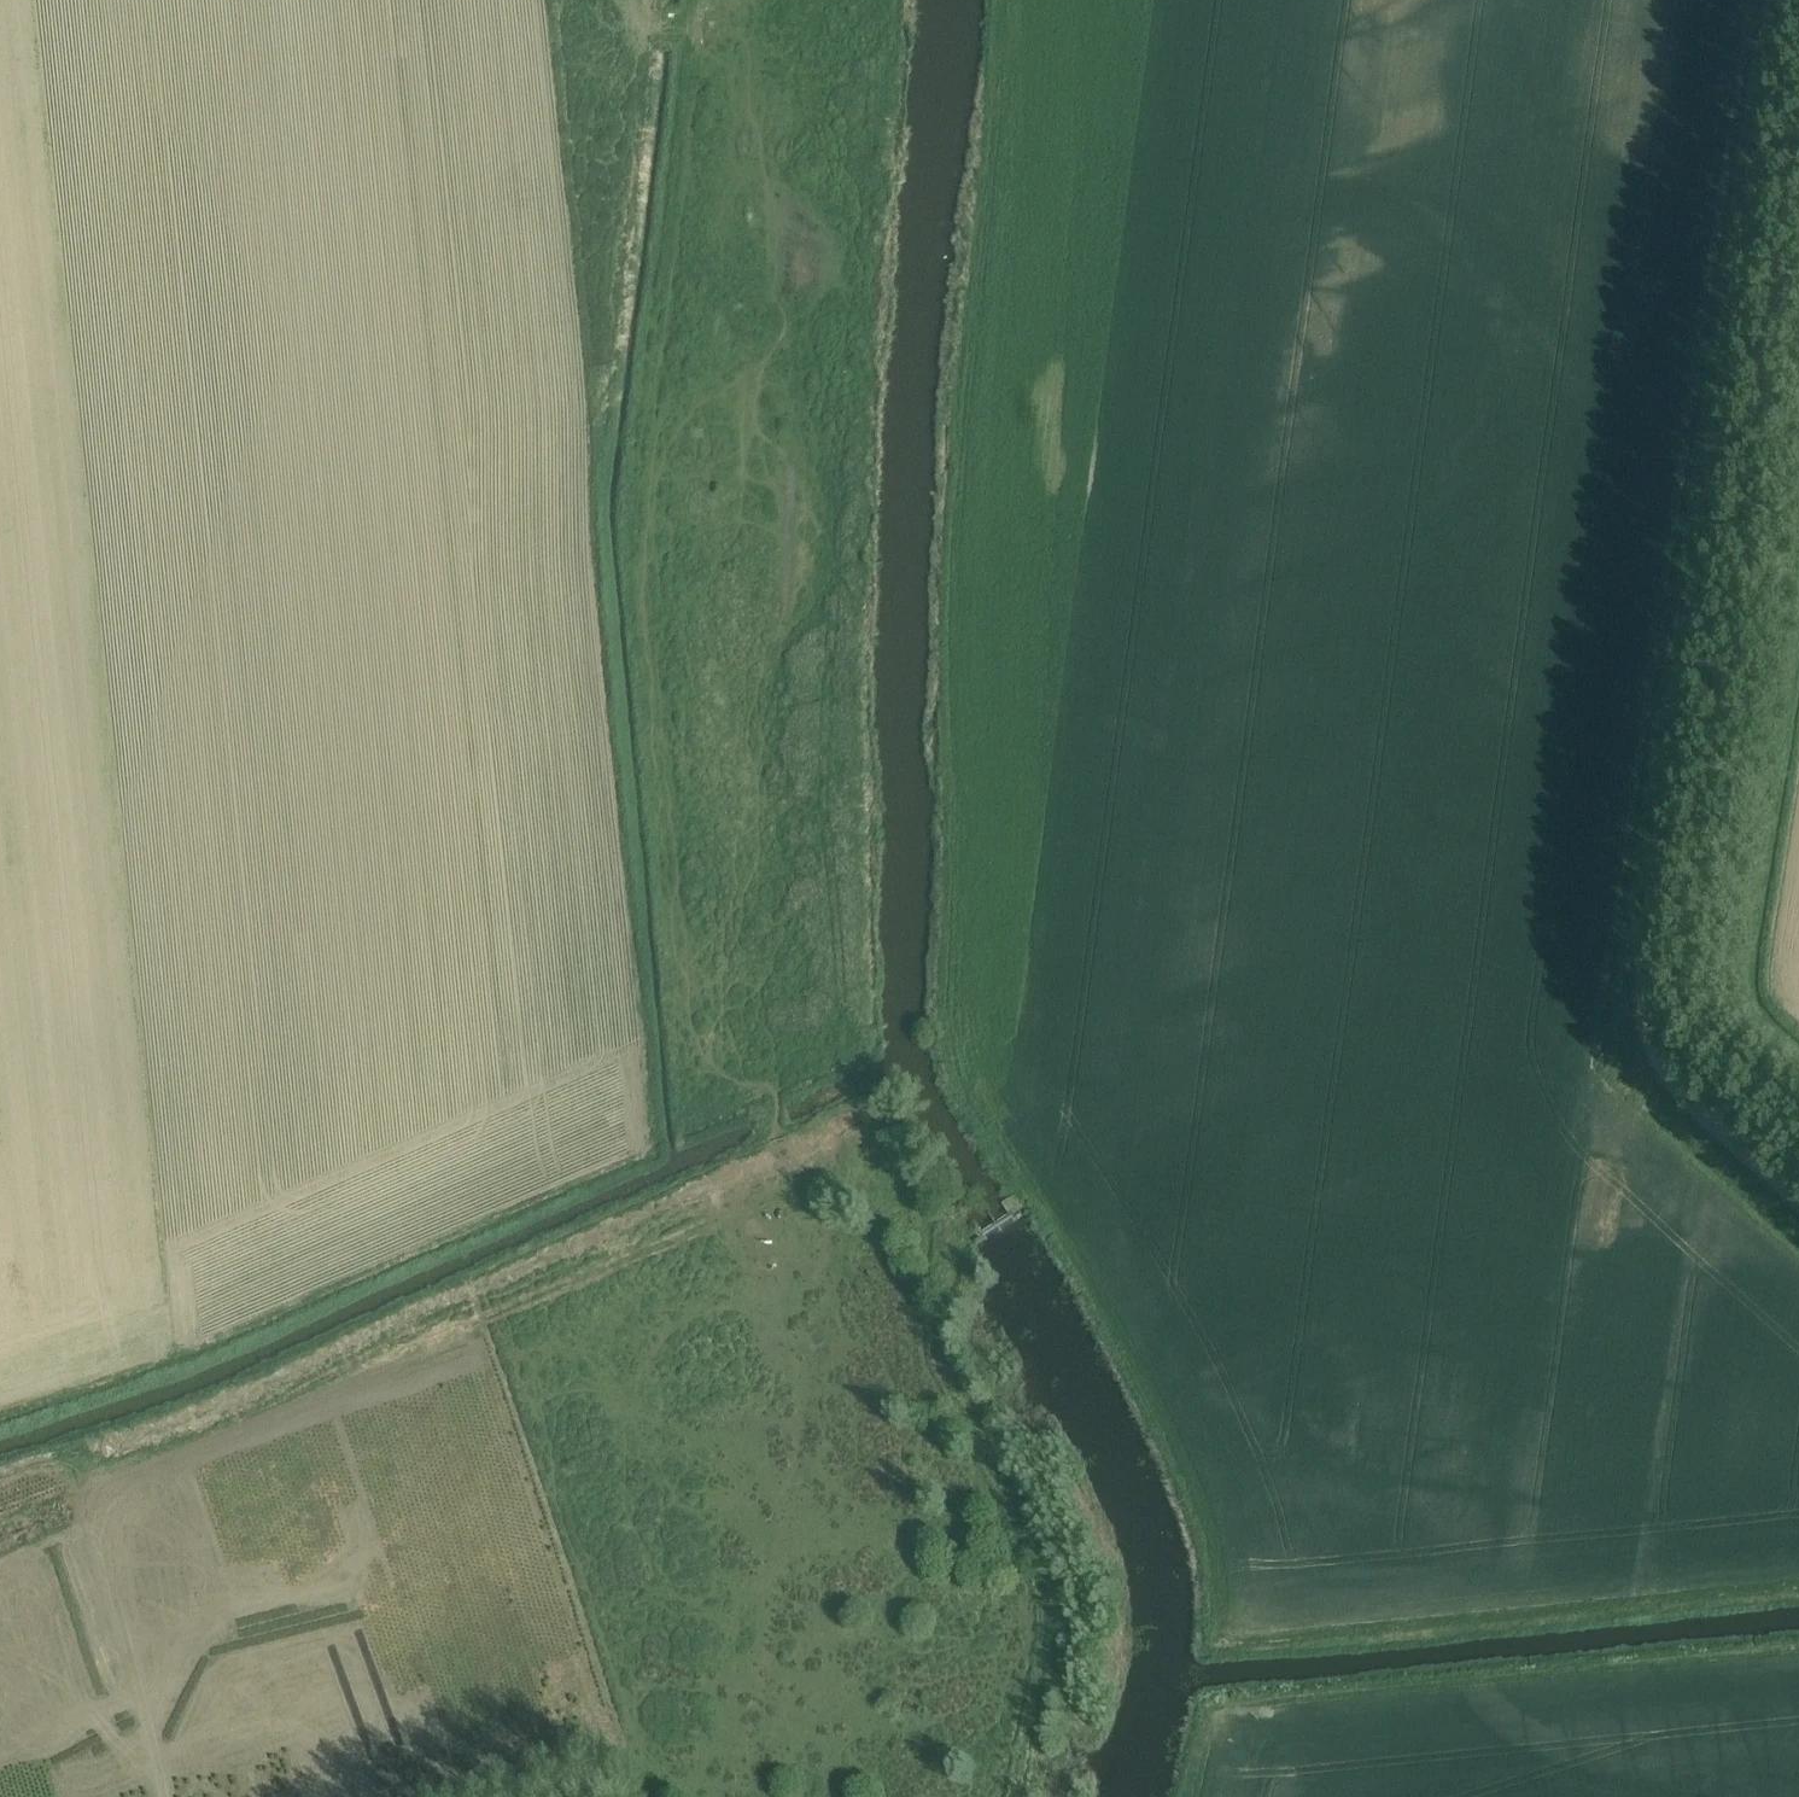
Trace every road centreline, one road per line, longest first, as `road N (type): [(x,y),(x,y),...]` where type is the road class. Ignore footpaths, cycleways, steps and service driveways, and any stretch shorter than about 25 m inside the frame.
road 1 (unclassified): [(1798,1203),(1684,1096),(1666,1073),(1648,1014),(1652,940),(1791,0)]

